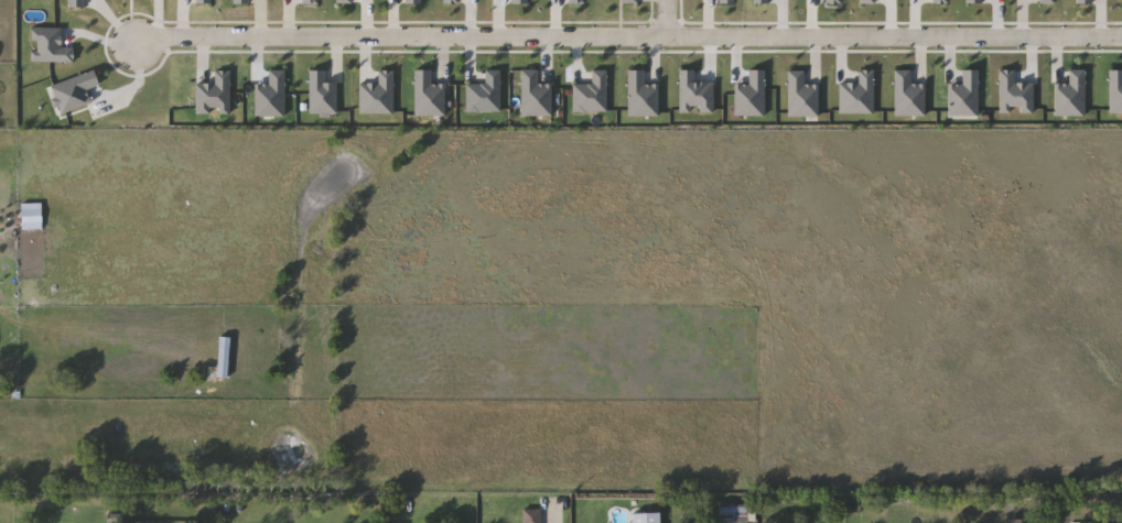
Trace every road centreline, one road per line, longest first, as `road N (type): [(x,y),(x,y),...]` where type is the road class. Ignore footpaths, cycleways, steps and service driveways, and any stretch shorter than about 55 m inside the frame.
road 1 (residential): [(136,39),(1121,37)]

